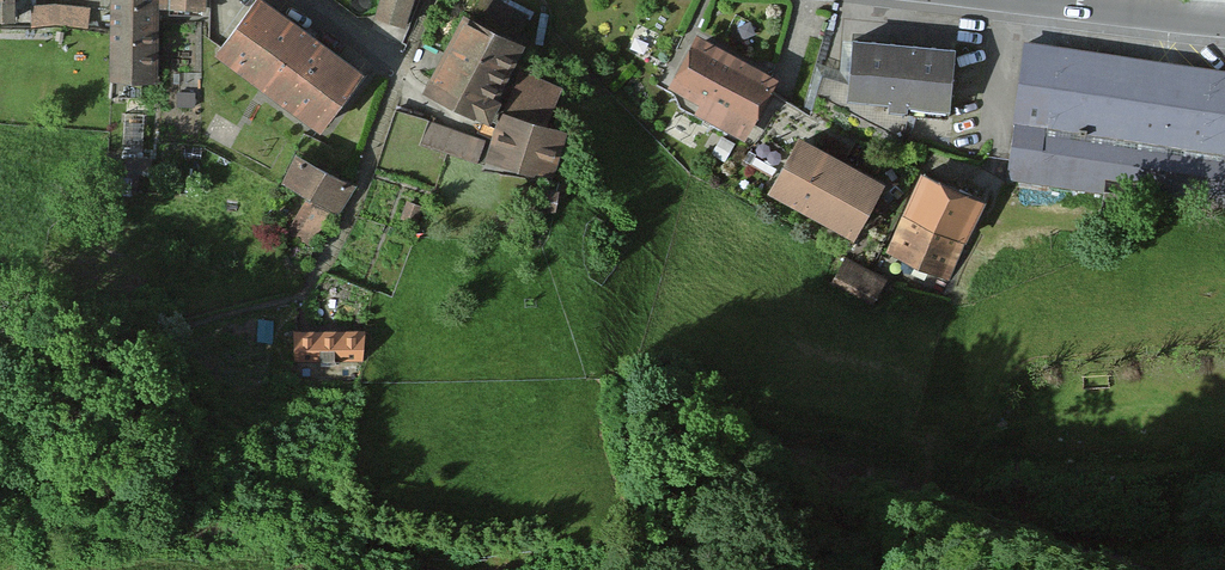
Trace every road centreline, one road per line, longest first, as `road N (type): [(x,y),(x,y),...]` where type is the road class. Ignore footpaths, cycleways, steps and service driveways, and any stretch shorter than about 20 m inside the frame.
road 1 (residential): [(1027,0),(1224,21)]

